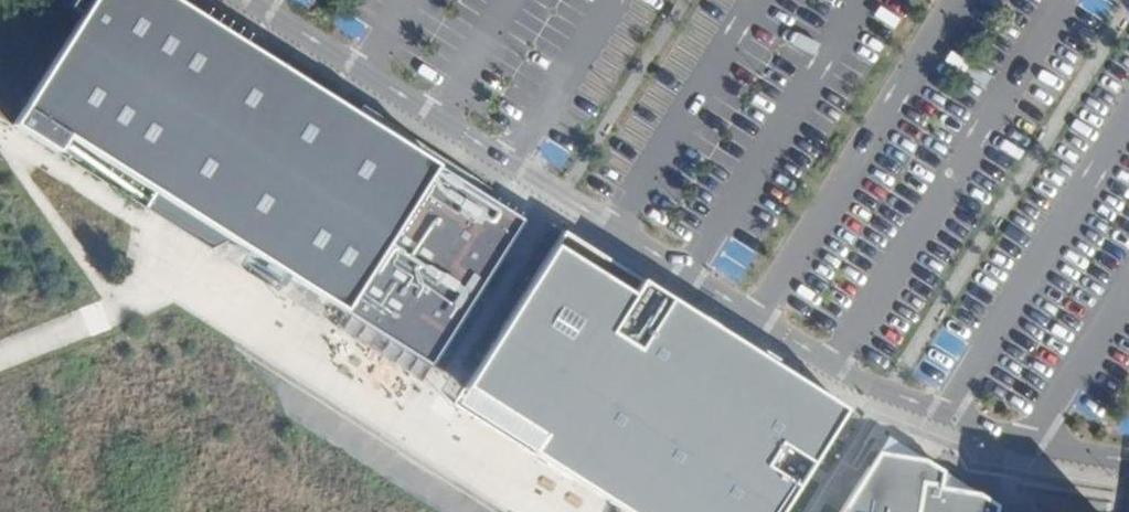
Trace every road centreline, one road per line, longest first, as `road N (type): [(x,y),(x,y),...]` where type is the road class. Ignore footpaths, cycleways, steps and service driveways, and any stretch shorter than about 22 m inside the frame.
road 1 (unclassified): [(255,0),(831,363),(983,428),(1128,460)]

